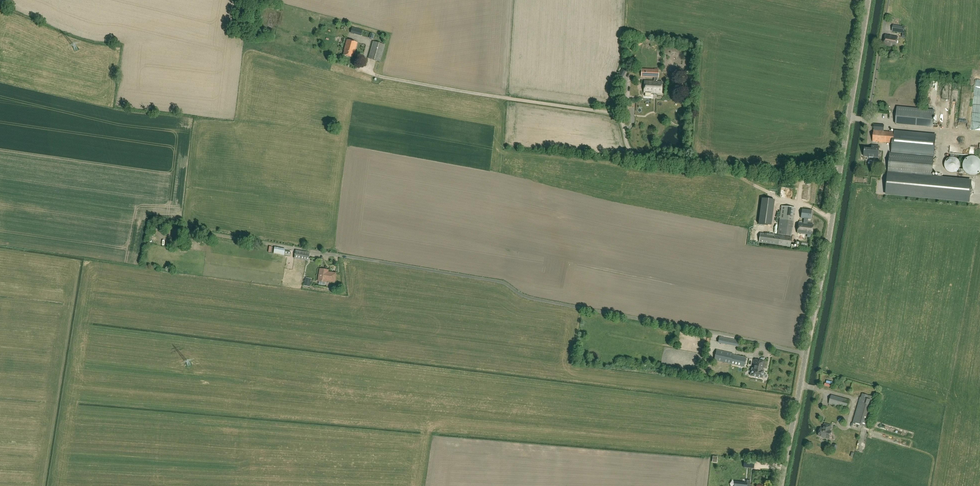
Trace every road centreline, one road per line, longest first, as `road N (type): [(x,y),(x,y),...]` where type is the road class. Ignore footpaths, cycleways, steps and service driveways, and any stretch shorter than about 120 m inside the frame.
road 1 (tertiary): [(782,485),(870,0)]
road 2 (track): [(175,228),(317,252)]

